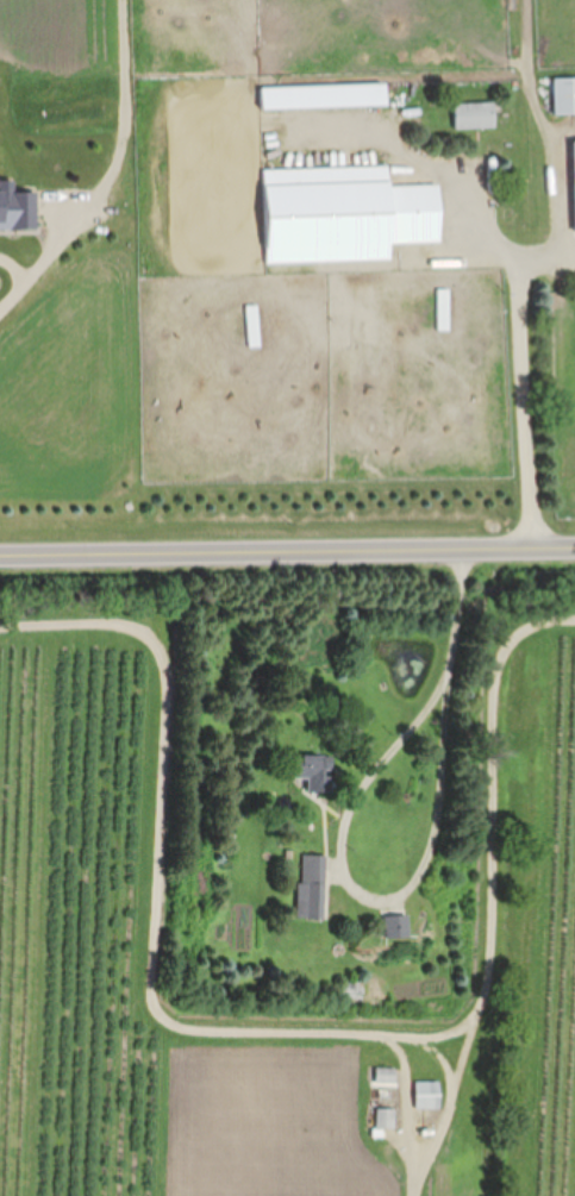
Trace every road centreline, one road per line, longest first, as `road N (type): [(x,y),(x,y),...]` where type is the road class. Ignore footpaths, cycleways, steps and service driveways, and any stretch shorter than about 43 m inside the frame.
road 1 (tertiary): [(0,555),(574,543)]

